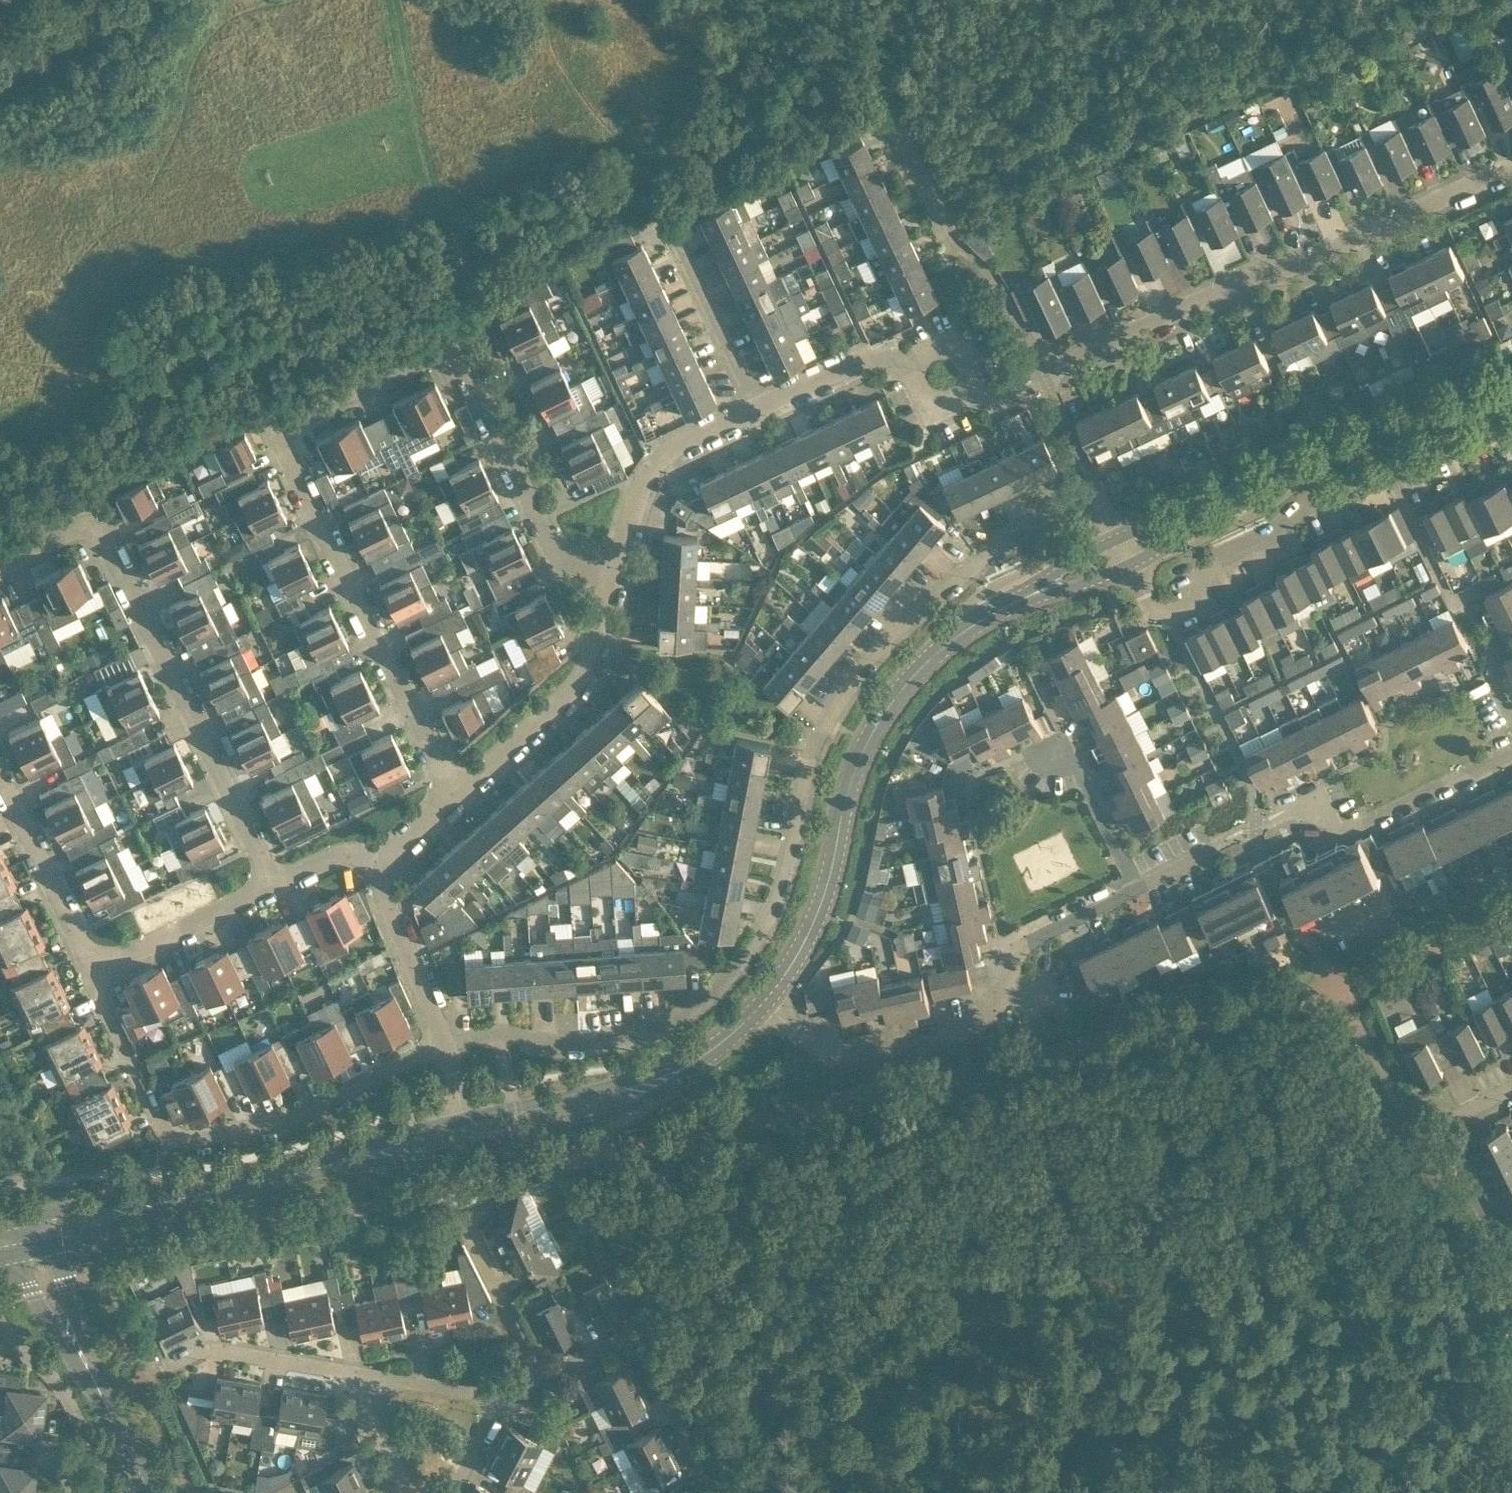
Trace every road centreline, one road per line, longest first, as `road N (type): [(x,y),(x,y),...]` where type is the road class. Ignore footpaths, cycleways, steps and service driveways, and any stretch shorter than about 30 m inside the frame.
road 1 (residential): [(1120,538),(1089,477),(887,640),(825,736),(738,952),(683,1001),(597,1033),(441,1033)]
road 2 (residential): [(449,779),(279,428),(456,343),(586,610)]
road 3 (tertiary): [(765,1007),(825,899),(853,774),(901,686),(943,646),(1036,589)]
road 4 (residential): [(1511,182),(1310,266),(1263,270),(1039,369)]
road 5 (residential): [(270,878),(97,522),(0,569)]
road 6 (residential): [(441,1033),(328,1092),(186,1137),(122,1039),(82,955)]
road 7 (residential): [(1511,438),(1448,445),(1210,562),(1195,606),(1170,617),(1153,605),(1132,562)]
road 8 (residential): [(765,1007),(841,1060),(944,1040),(1000,1008),(1018,951),(1135,888)]
road 9 (residential): [(1135,888),(1312,799),(1330,838),(1511,750)]
road 10 (tertiary): [(1511,396),(1433,411),(1199,513)]
road 11 (tertiary): [(146,1489),(15,1222)]
road 12 (tertiary): [(15,1222),(292,1157)]
road 13 (residential): [(586,610),(676,447),(750,406)]
road 14 (residential): [(707,1492),(632,1340),(615,1335),(542,1368)]
road 15 (residential): [(1511,1274),(1448,1140),(1461,1105),(1511,1075)]
road 16 (residential): [(449,779),(561,673),(591,631),(586,610)]
road 17 (tertiary): [(470,1148),(619,1109),(669,1076)]
road 18 (tertiary): [(669,1076),(462,1118)]
road 19 (residential): [(82,955),(270,878)]
road 20 (residential): [(441,1033),(385,882),(388,842)]
road 21 (residential): [(750,406),(669,222)]
road 22 (residential): [(542,1368),(446,1192)]
road 23 (residential): [(82,955),(0,781)]
road 24 (tertiary): [(292,1157),(398,1165),(470,1148)]
road 25 (tertiary): [(462,1118),(292,1157)]
road 26 (residential): [(750,406),(881,359),(911,359)]
road 27 (residential): [(340,1359),(187,1342)]
road 28 (residential): [(410,1492),(340,1359)]
road 29 (residential): [(487,1389),(340,1359)]
road 30 (residential): [(1072,756),(1135,888)]
road 31 (residential): [(270,878),(329,851),(388,842)]

